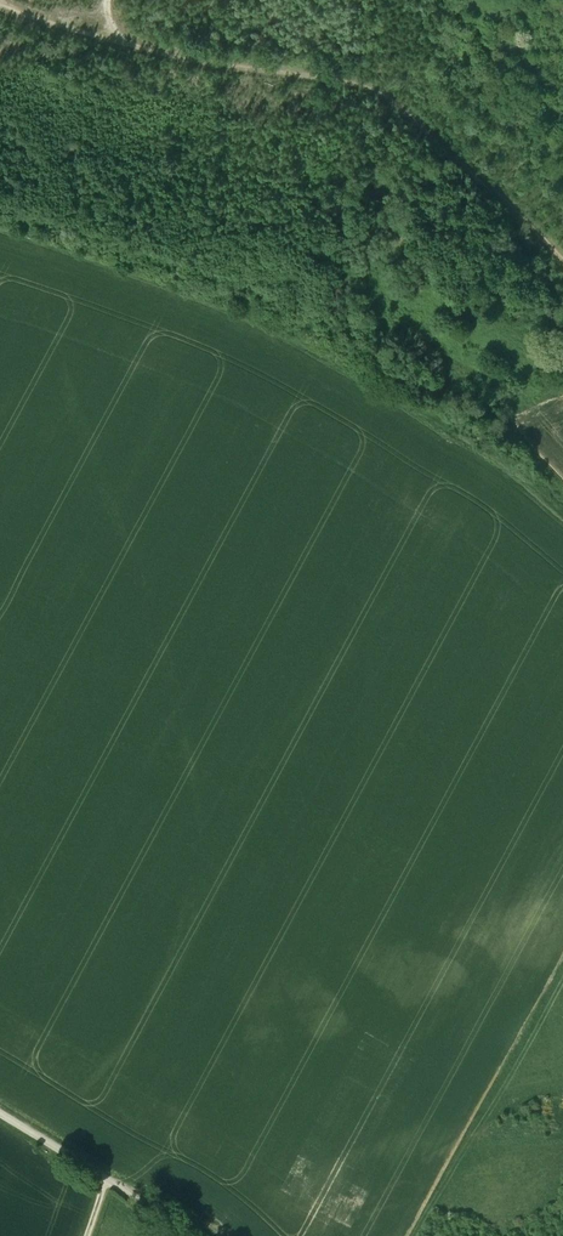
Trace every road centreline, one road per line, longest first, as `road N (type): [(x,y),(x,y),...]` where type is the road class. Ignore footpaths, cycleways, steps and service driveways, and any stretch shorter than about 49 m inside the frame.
road 1 (track): [(0,7),(96,42),(286,74),(389,102),(562,290)]
road 2 (track): [(183,1235),(0,1113)]
road 3 (track): [(216,1235),(159,1195),(107,1179),(87,1235)]
road 4 (track): [(496,1091),(412,1235)]

